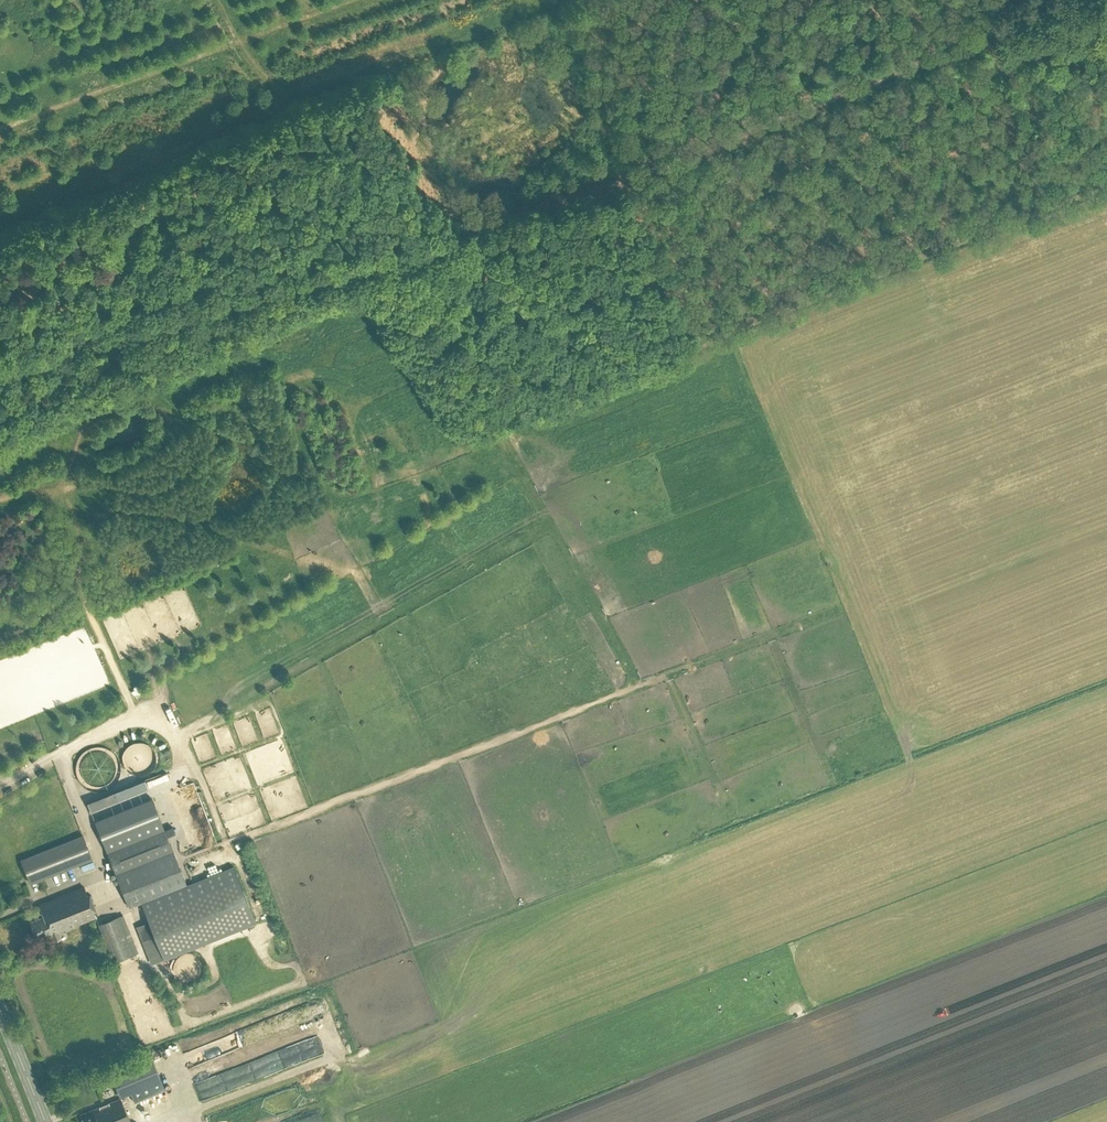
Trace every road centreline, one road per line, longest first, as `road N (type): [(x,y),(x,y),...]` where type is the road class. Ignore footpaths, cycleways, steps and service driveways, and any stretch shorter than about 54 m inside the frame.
road 1 (track): [(0,366),(623,178),(1069,0)]
road 2 (track): [(0,127),(352,0)]
road 3 (track): [(389,252),(308,114),(247,58),(216,0)]
road 4 (primary): [(46,1121),(0,1009)]

